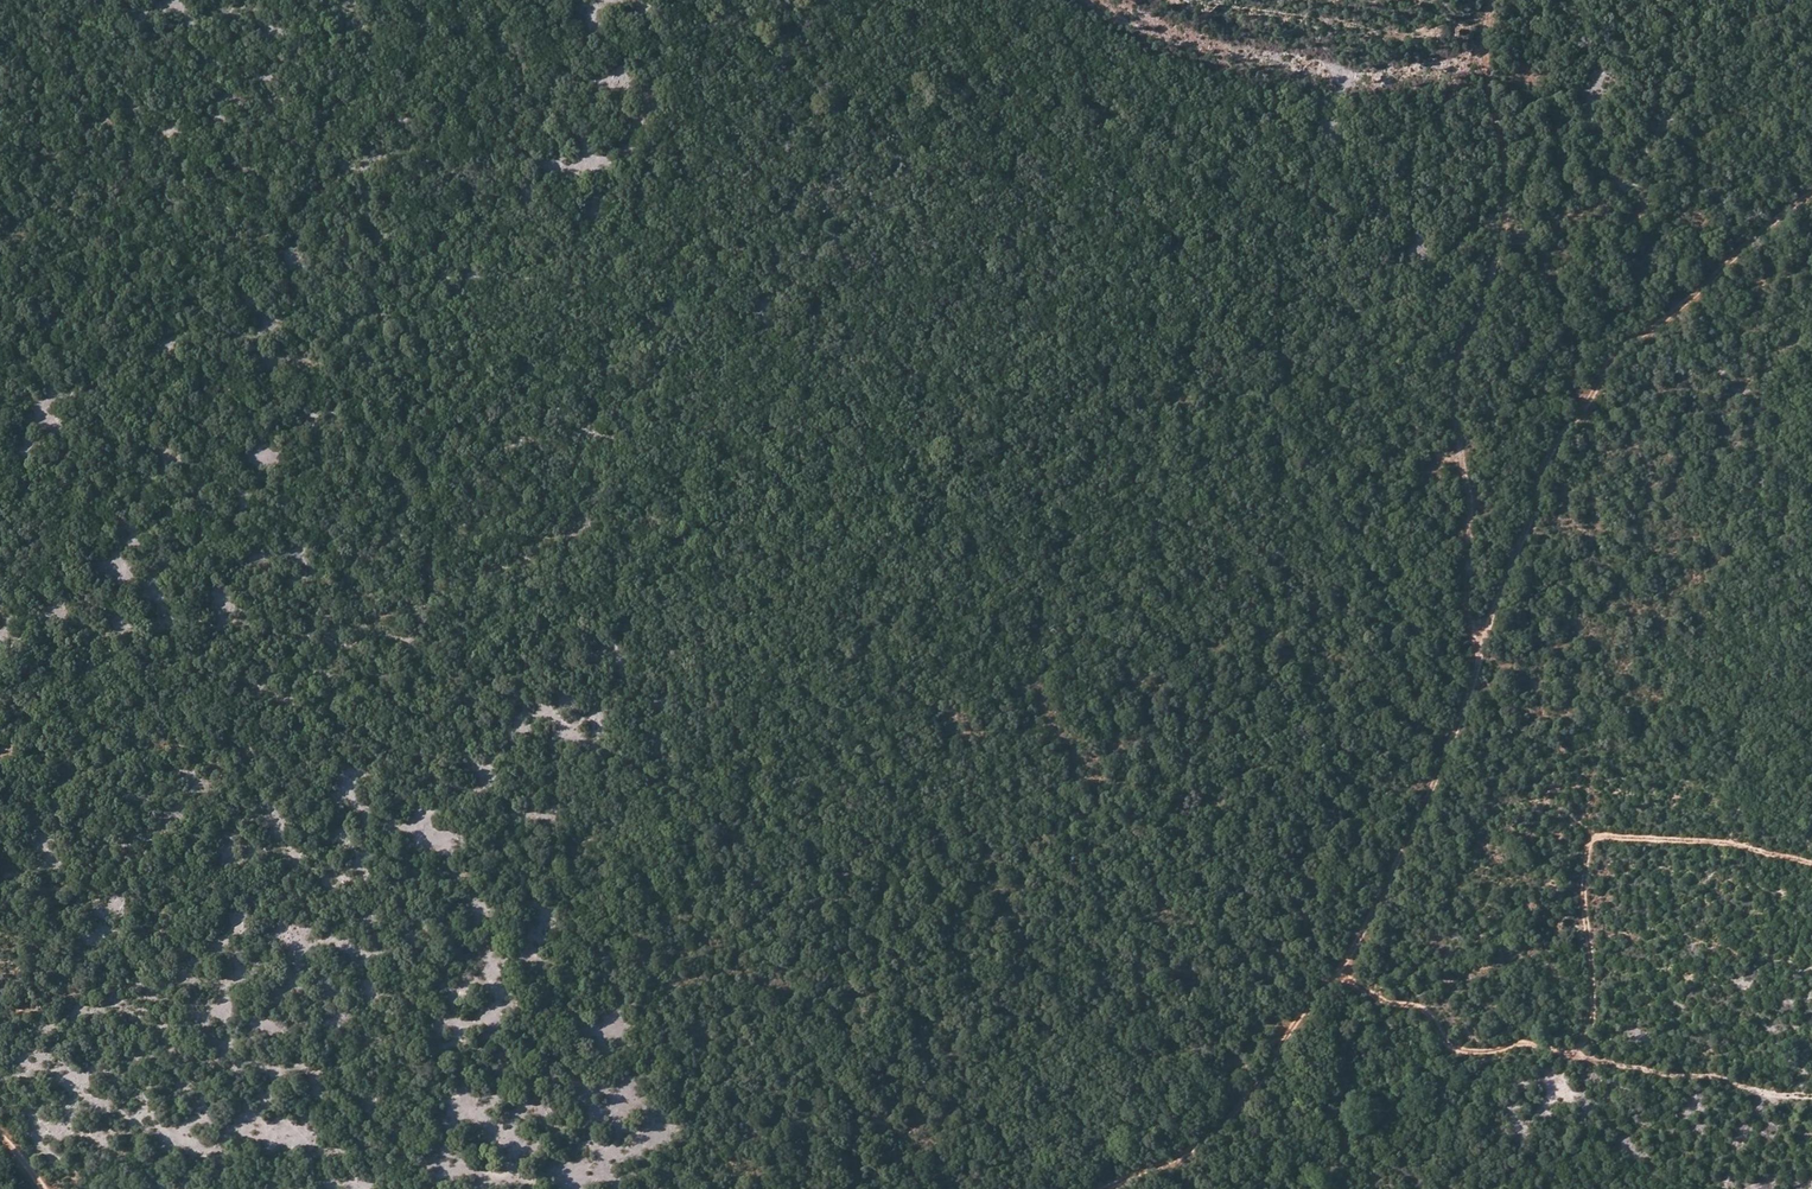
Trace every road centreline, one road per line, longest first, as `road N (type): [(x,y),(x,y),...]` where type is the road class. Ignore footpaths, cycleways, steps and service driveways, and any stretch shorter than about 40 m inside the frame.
road 1 (track): [(1104,1188),(1186,1155),(1256,1091),(1296,1017),(1382,904),(1429,802),(1549,457),(1629,345),(1811,193)]
road 2 (track): [(1345,975),(1374,997),(1422,1004),(1444,1043),(1487,1053),(1526,1041),(1811,1095)]

